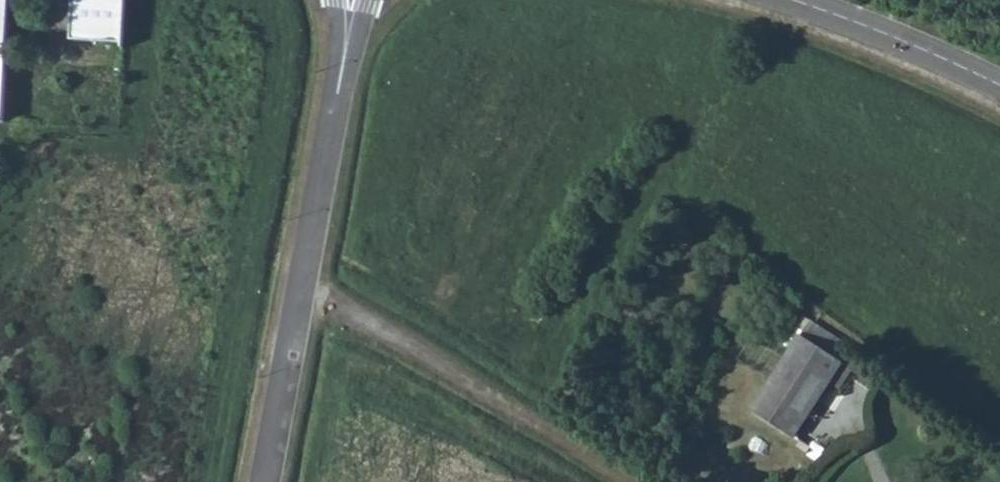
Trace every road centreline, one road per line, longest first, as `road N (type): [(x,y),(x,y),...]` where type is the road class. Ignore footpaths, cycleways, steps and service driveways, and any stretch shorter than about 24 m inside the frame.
road 1 (unclassified): [(352,0),(260,481)]
road 2 (track): [(293,299),(409,349),(630,481)]
road 3 (unclassified): [(999,94),(887,40),(763,0)]

